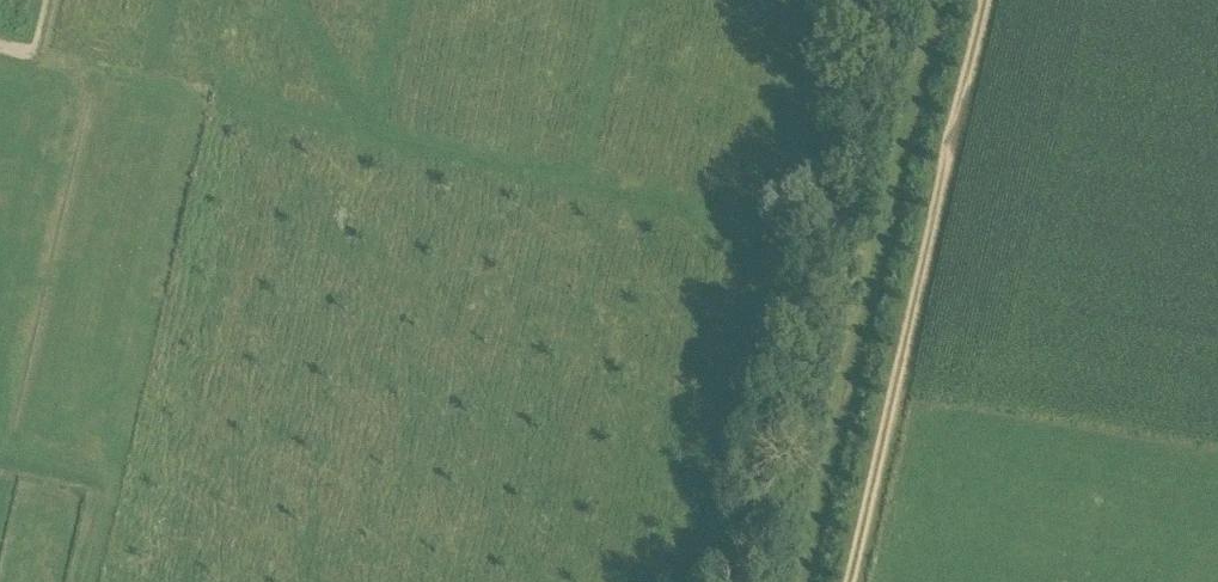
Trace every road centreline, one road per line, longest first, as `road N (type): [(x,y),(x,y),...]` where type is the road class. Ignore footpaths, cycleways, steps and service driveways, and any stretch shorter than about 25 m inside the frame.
road 1 (track): [(852,581),(988,0)]

